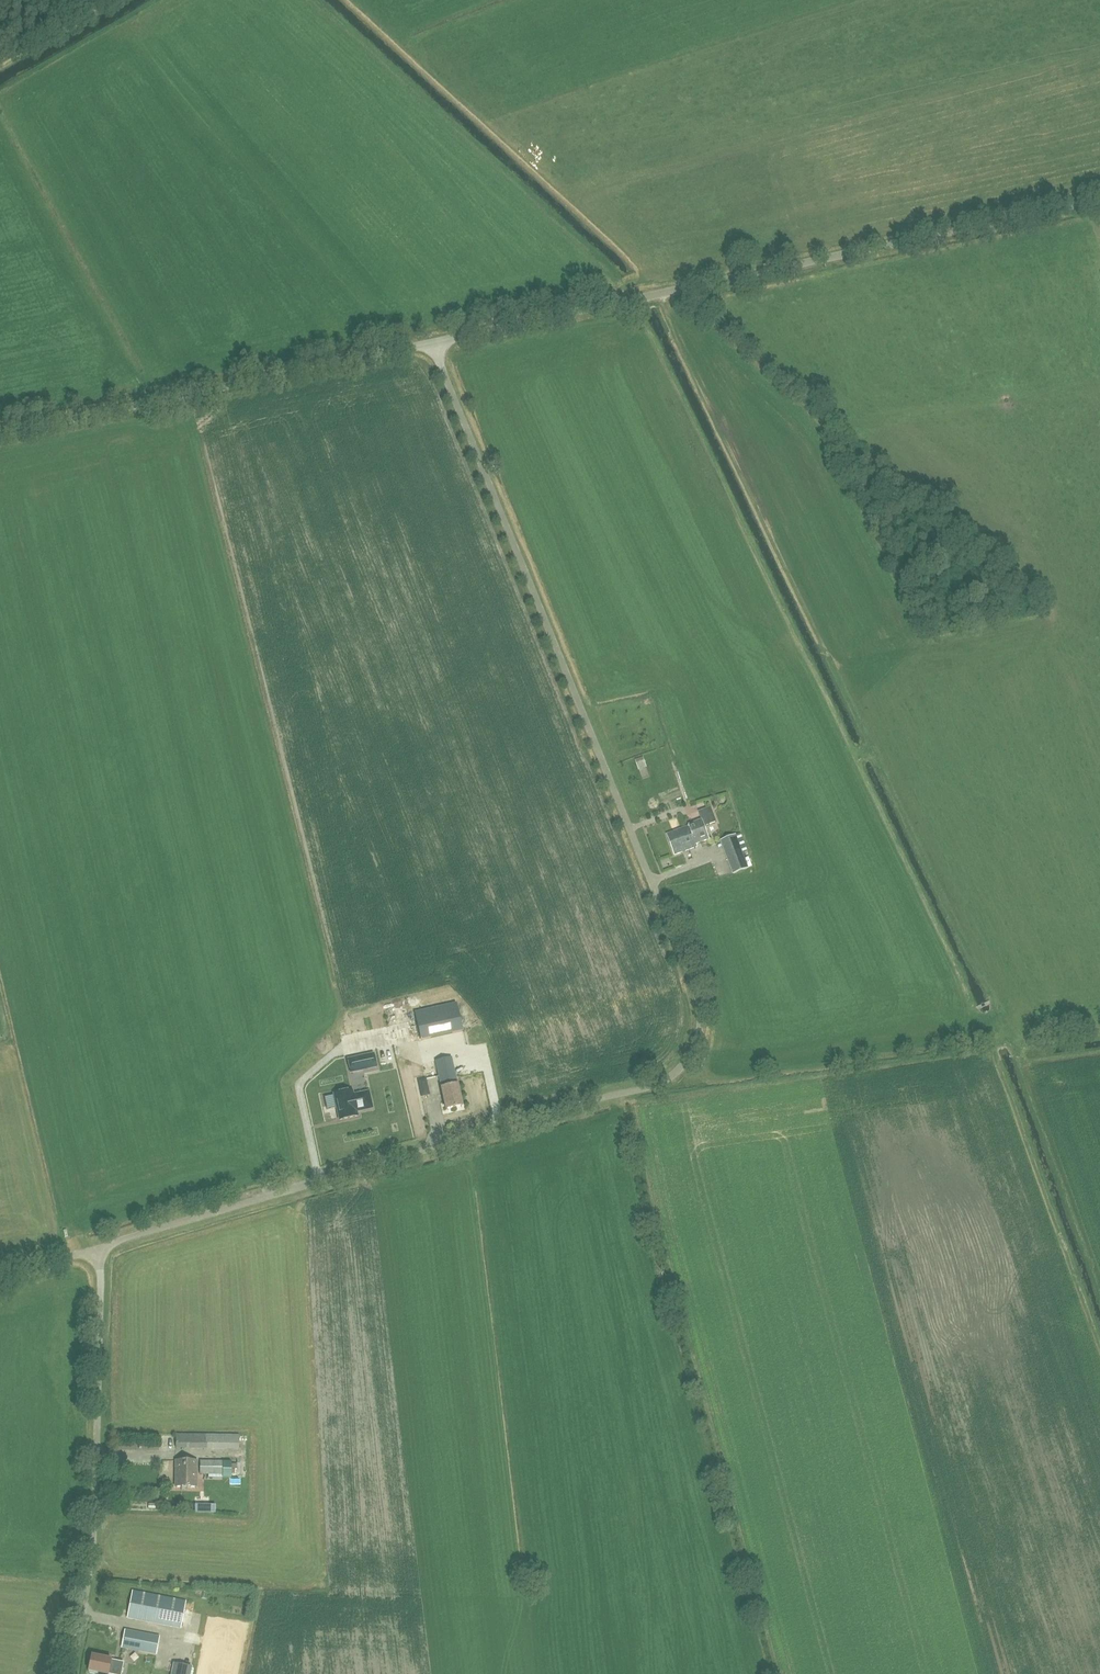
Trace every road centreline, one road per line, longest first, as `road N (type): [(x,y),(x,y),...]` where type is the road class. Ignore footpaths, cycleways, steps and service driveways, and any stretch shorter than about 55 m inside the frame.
road 1 (unclassified): [(101,1248),(649,1084),(693,1050),(701,1022),(692,985),(430,343)]
road 2 (unclassified): [(430,343),(1099,201)]
road 3 (unclassified): [(0,435),(430,343)]
road 4 (unclassified): [(71,1673),(91,1522),(101,1248)]

